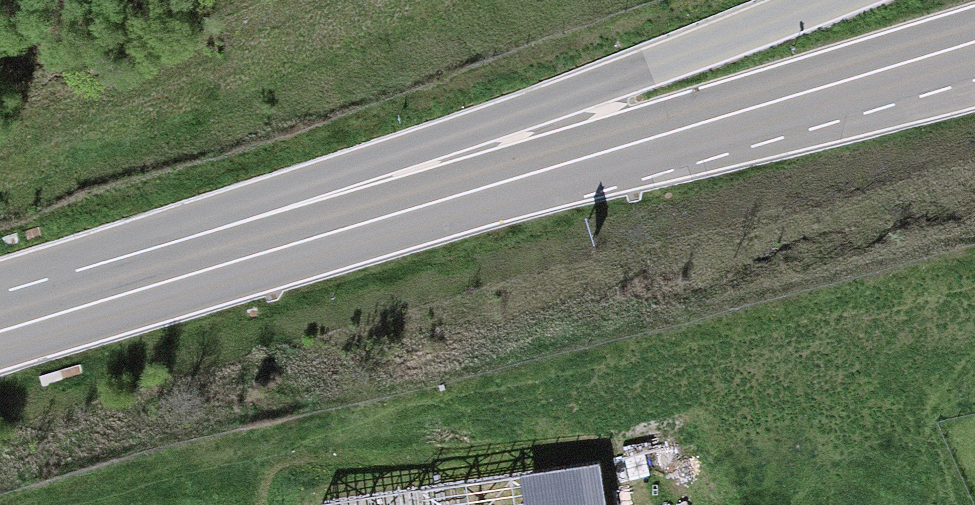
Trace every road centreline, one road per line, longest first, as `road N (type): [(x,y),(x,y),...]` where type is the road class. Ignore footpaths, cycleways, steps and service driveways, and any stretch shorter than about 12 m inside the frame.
road 1 (trunk): [(0,329),(974,42)]
road 2 (trunk): [(823,0),(0,327)]

